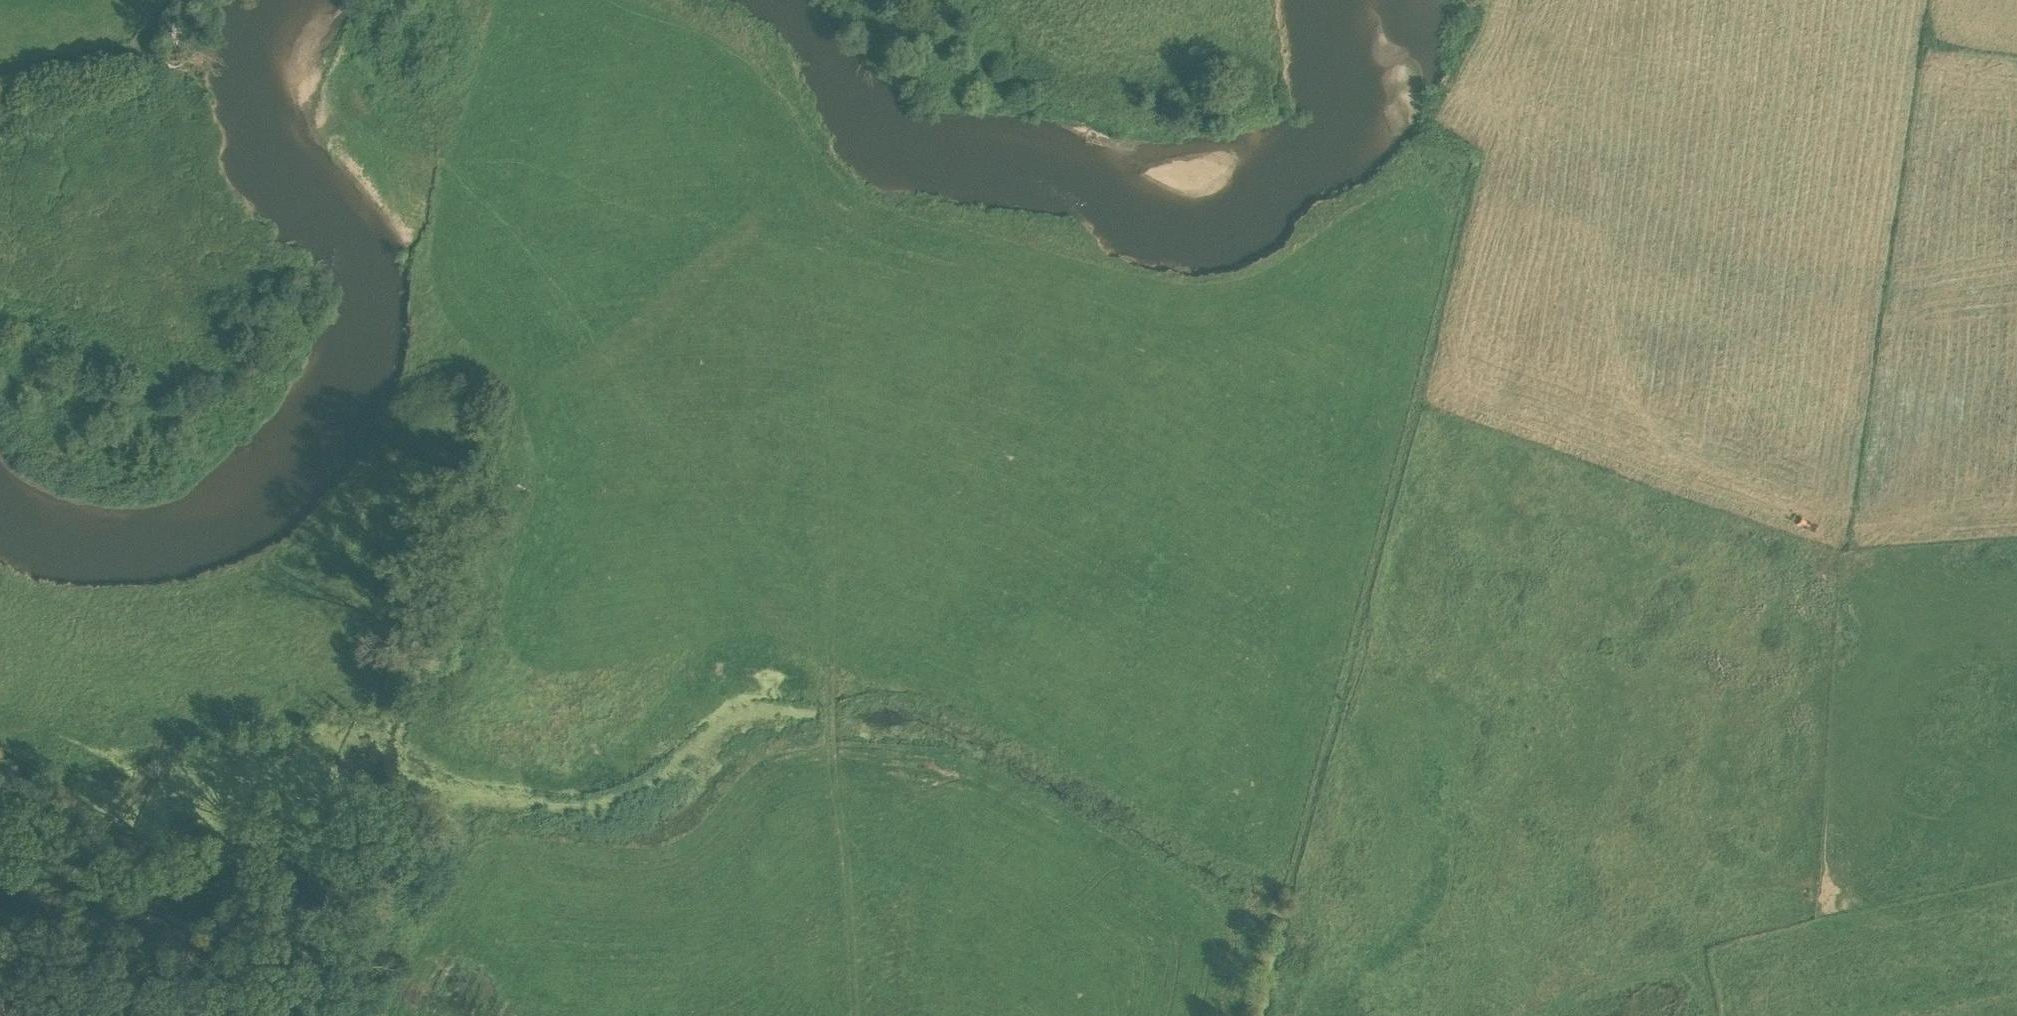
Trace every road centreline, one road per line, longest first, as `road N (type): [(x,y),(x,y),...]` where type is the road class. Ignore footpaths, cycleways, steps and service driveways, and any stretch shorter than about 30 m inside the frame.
road 1 (track): [(828,661),(854,931),(852,1015)]

